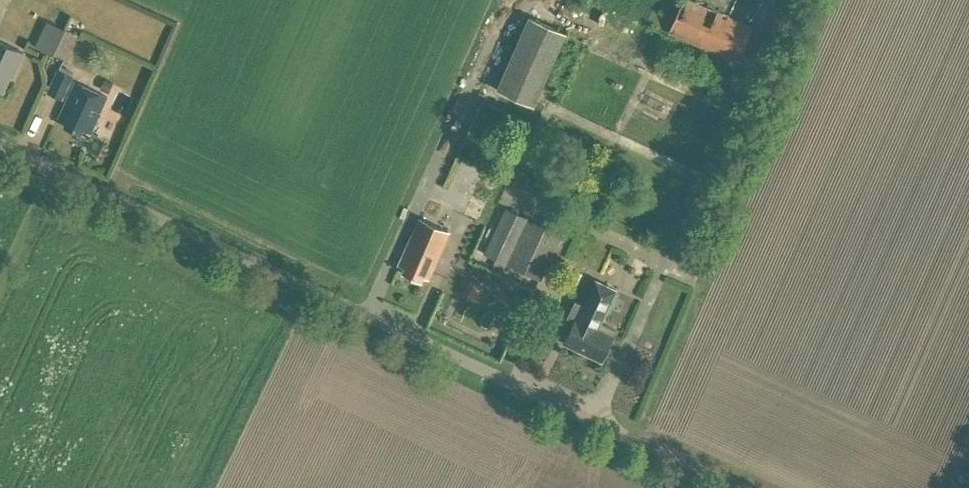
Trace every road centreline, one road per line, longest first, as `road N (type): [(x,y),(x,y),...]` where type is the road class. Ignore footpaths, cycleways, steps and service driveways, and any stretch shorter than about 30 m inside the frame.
road 1 (unclassified): [(738,487),(0,146)]

